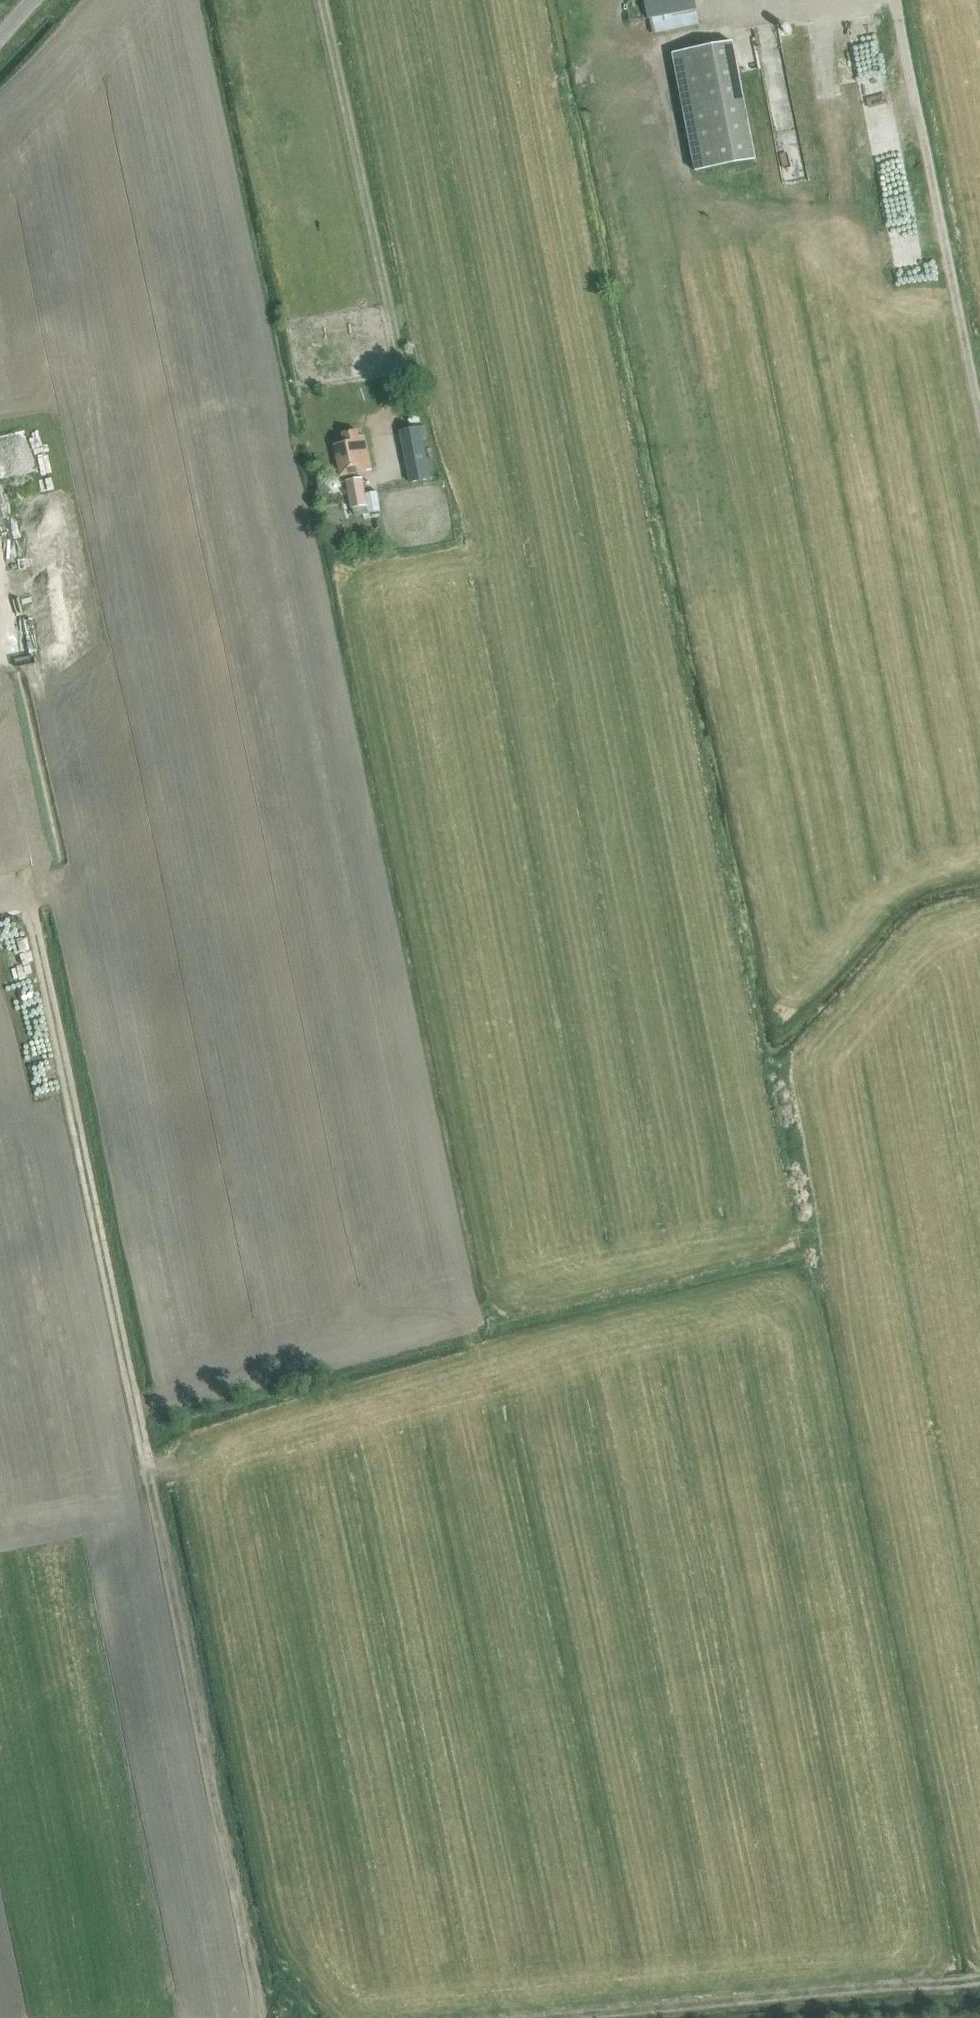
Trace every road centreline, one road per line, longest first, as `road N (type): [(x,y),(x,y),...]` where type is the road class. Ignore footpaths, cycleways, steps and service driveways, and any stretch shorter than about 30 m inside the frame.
road 1 (track): [(323,0),(402,366),(402,388),(382,434),(389,458)]

